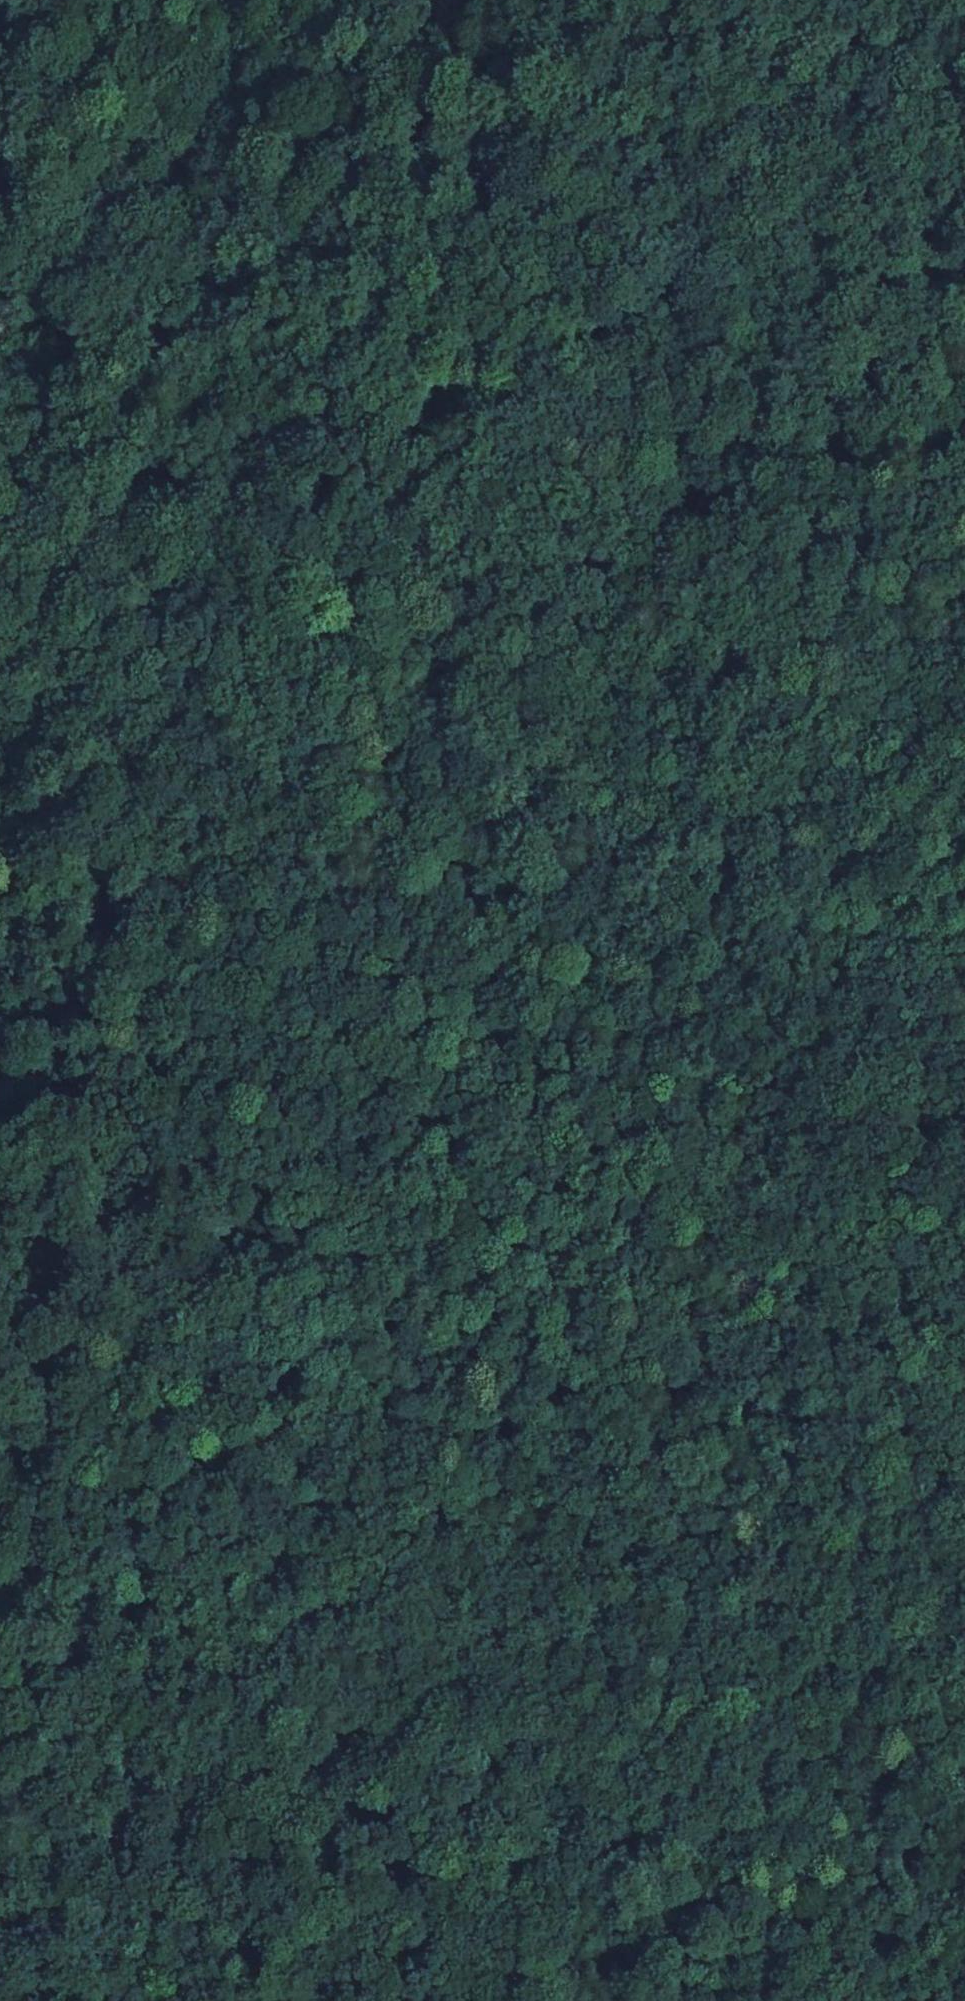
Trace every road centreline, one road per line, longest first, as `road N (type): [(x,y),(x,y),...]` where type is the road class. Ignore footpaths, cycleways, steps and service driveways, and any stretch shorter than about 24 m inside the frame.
road 1 (track): [(541,2000),(490,1870),(278,1565),(0,975)]

